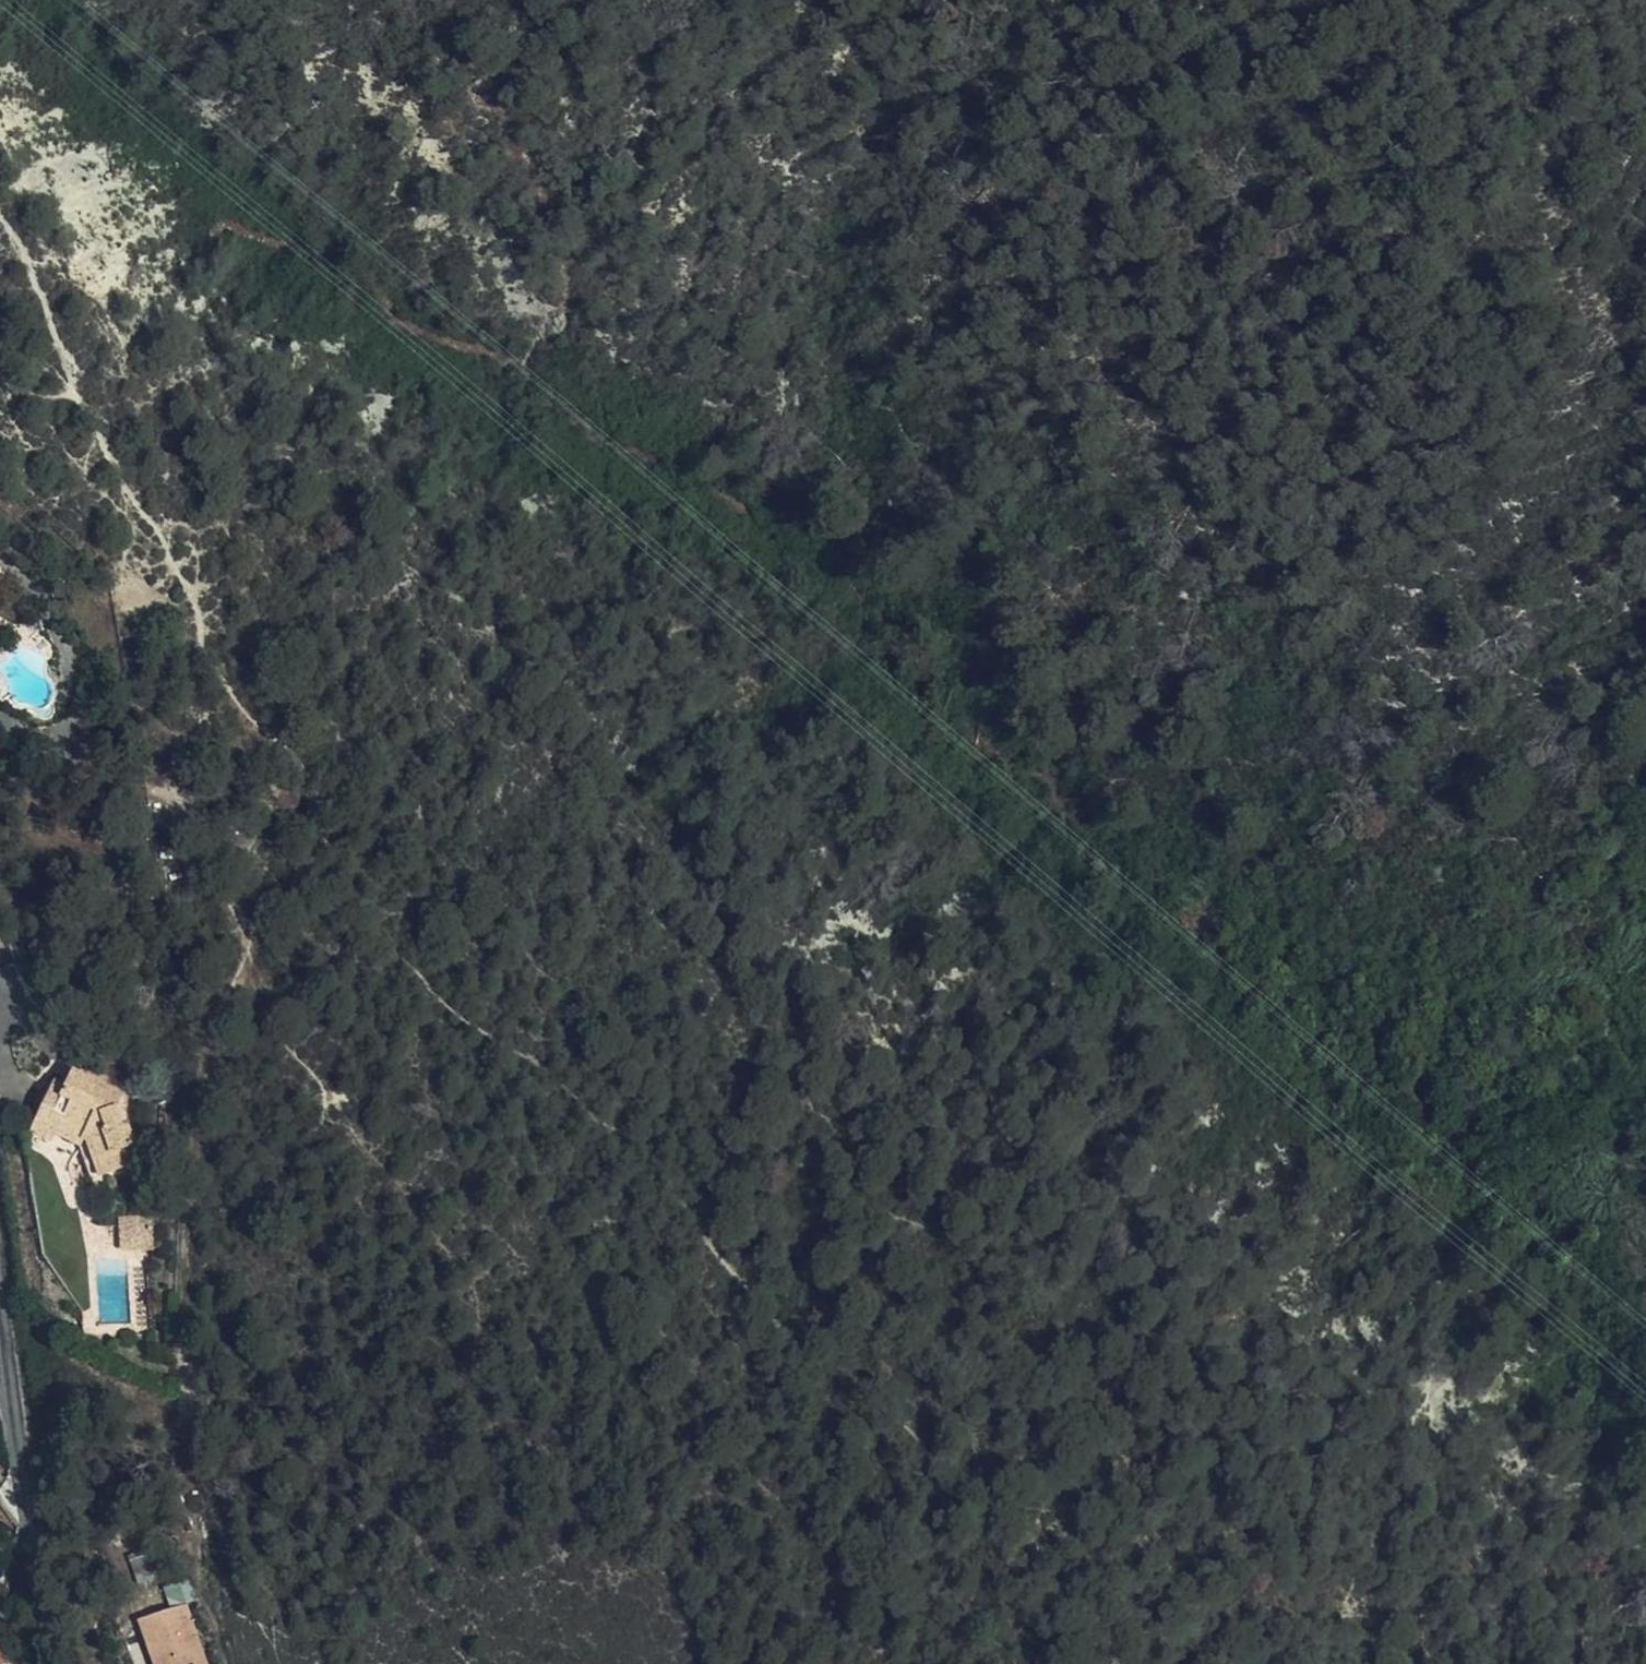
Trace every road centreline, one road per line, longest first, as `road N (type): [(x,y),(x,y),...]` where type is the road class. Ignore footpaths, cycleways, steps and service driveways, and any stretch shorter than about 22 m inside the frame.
road 1 (unclassified): [(0,1278),(55,1663)]

